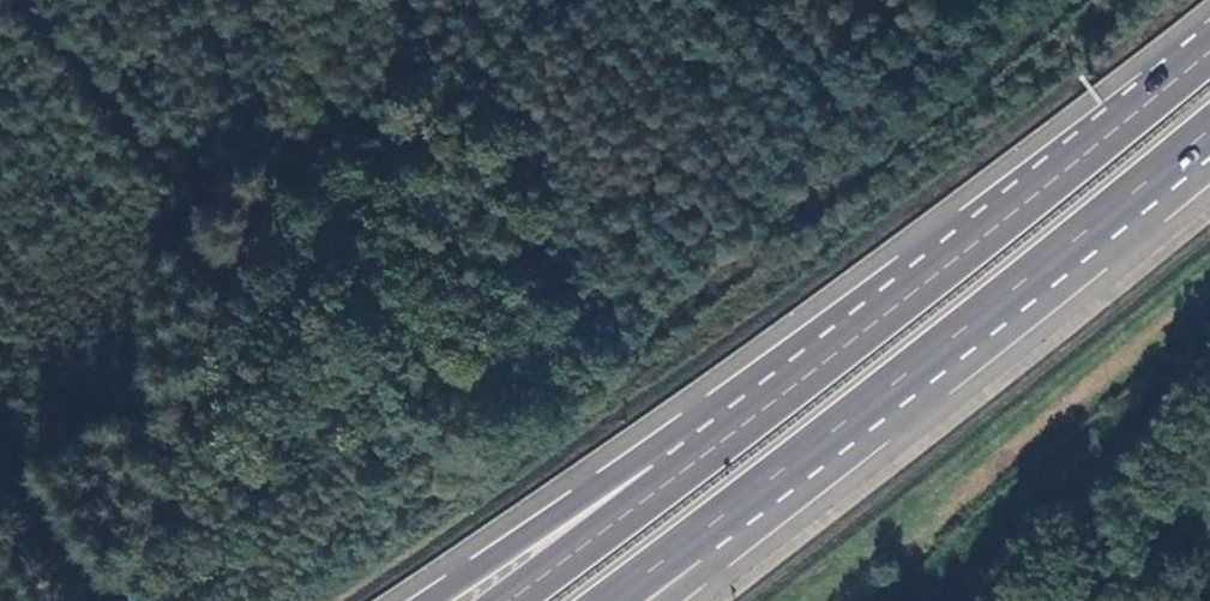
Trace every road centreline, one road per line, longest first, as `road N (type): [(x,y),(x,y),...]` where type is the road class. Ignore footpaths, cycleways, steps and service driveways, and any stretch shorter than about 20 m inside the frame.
road 1 (motorway): [(1209,49),(677,475)]
road 2 (motorway): [(701,532),(1209,126)]
road 3 (motorway): [(677,475),(576,507),(430,600)]
road 4 (motorway): [(677,475),(507,600)]

